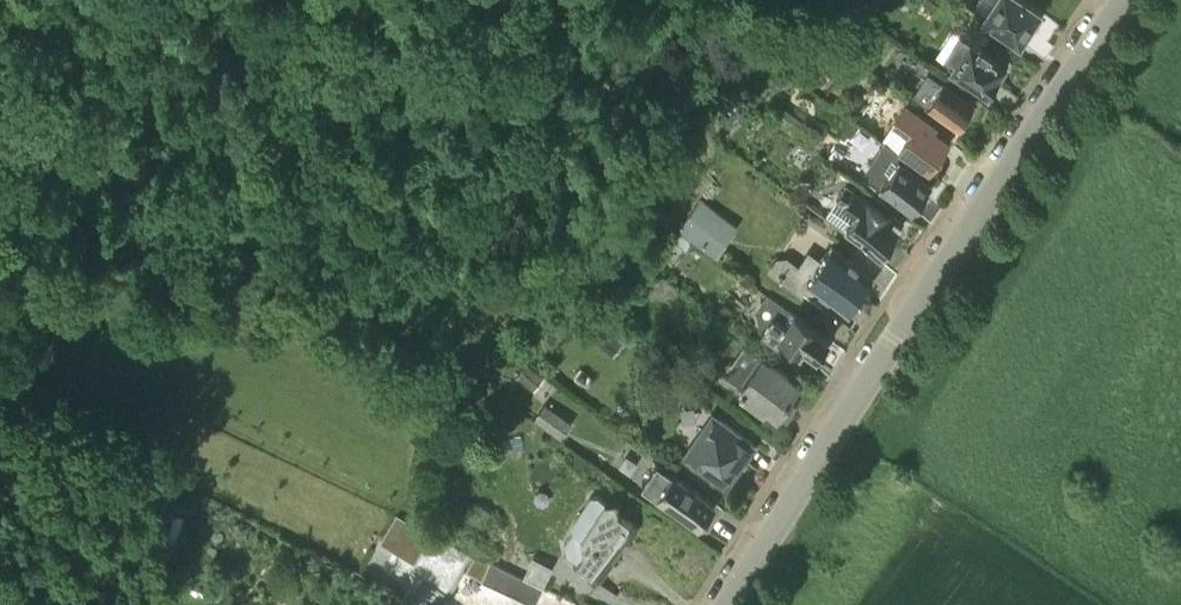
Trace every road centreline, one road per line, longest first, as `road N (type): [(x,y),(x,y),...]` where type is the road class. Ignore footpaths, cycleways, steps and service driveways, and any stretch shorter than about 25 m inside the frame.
road 1 (tertiary): [(729,604),(895,339),(1123,0)]
road 2 (track): [(1121,3),(1096,168)]

